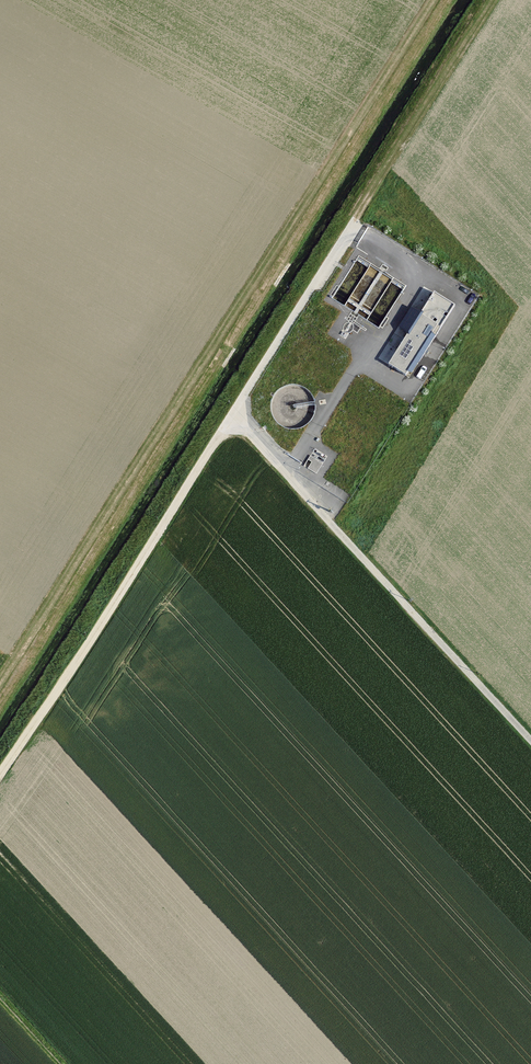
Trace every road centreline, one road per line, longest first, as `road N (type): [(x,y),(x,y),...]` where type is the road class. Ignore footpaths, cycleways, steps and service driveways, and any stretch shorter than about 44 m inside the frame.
road 1 (track): [(497,0),(0,779)]
road 2 (track): [(530,740),(234,415)]
road 3 (track): [(289,475),(362,366)]

